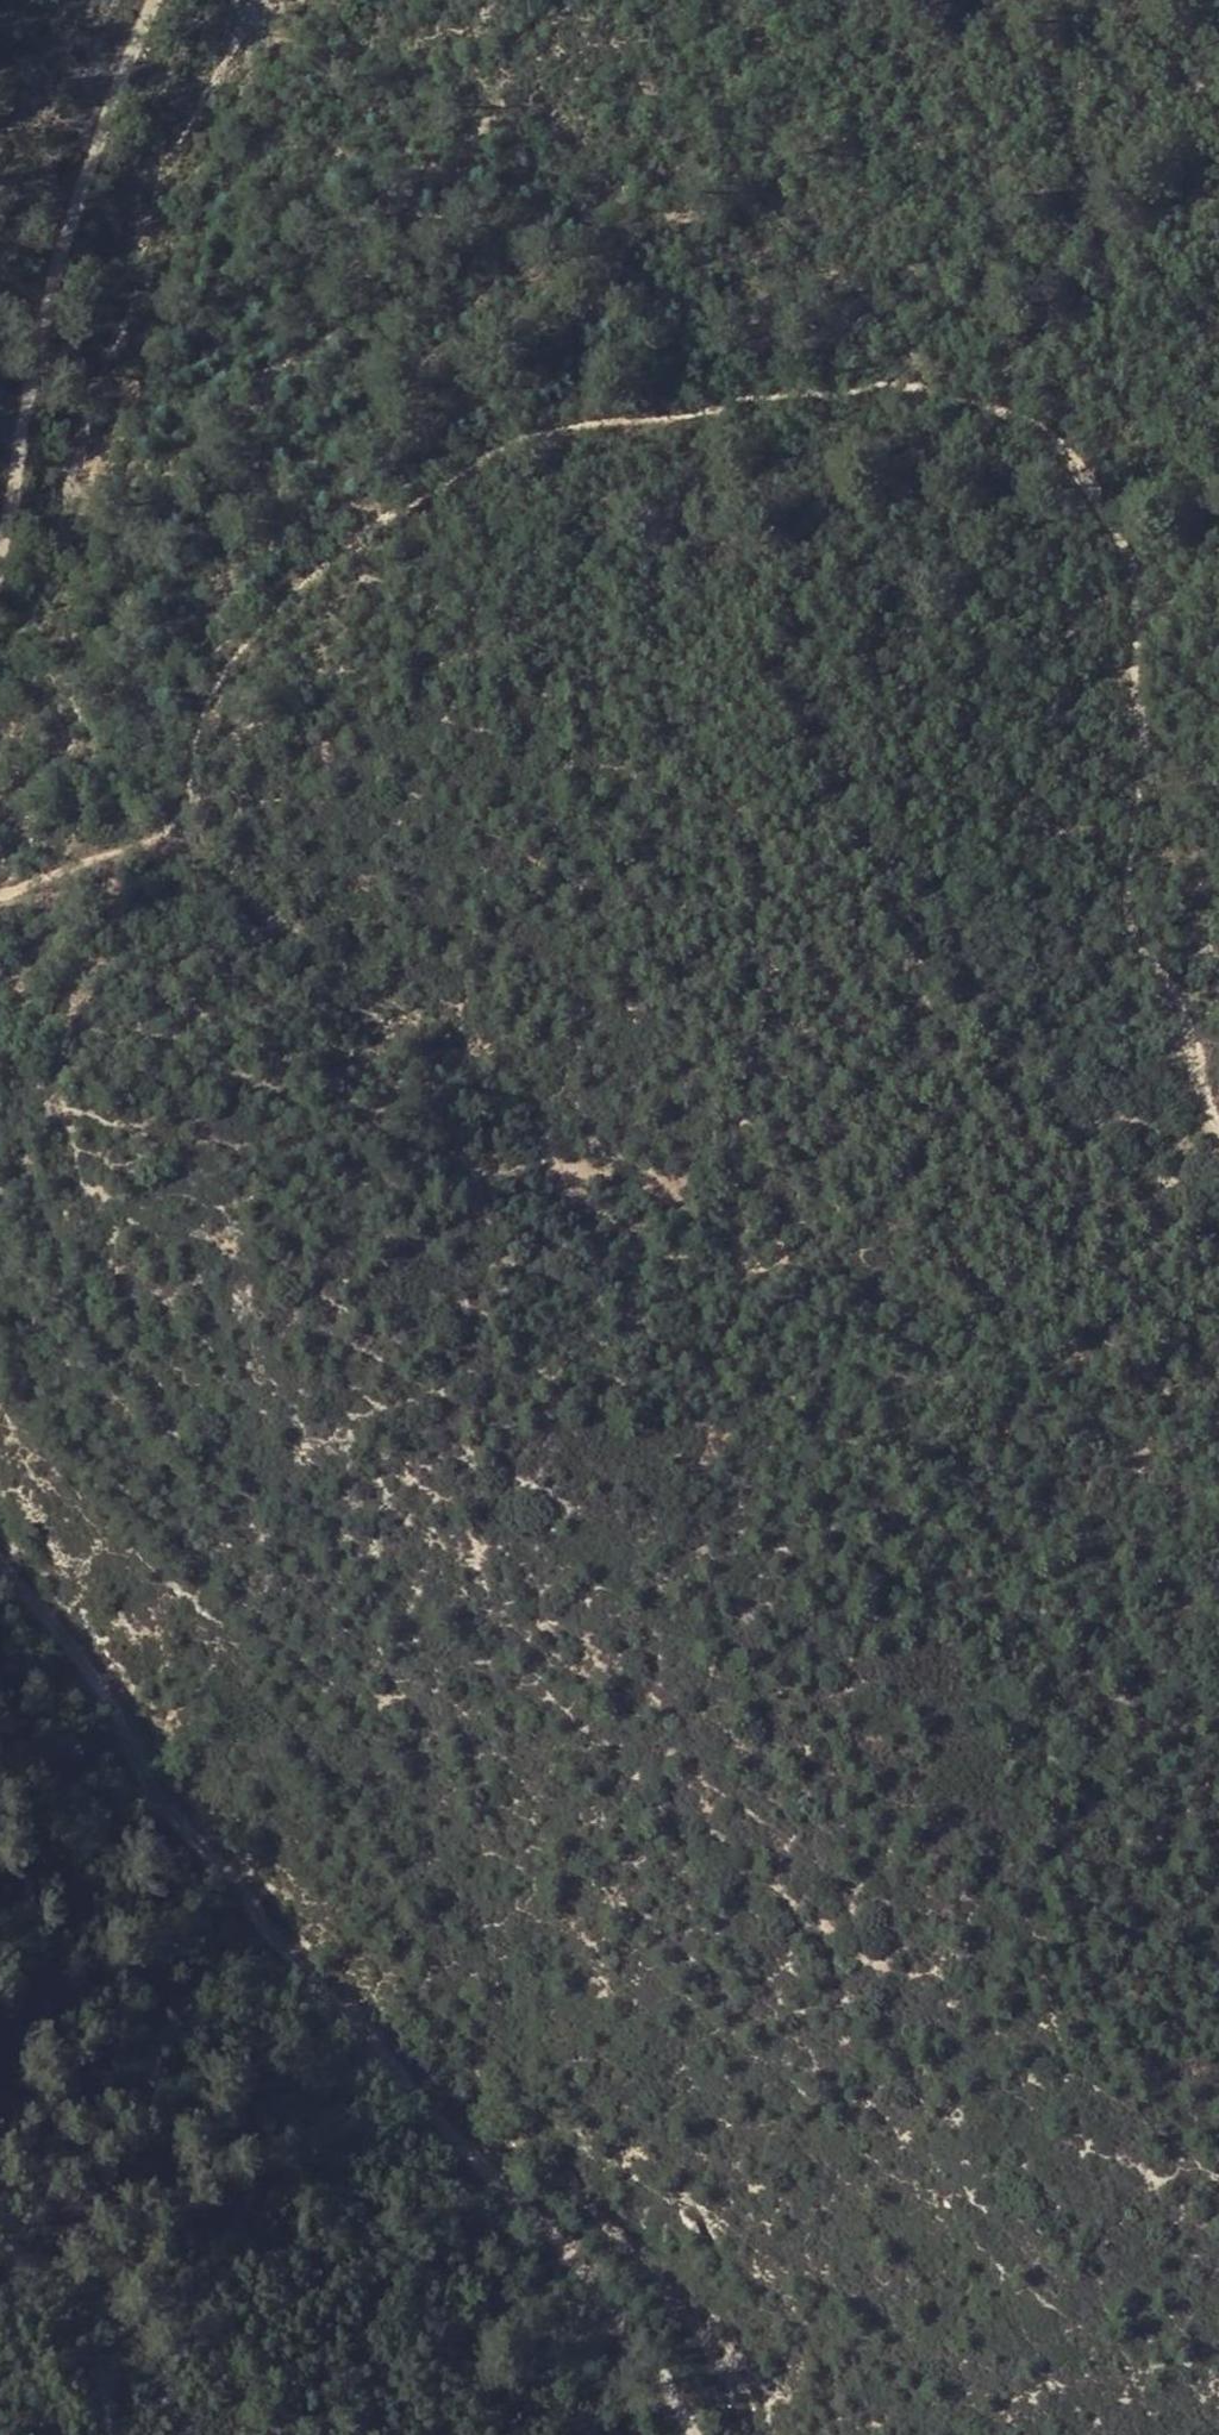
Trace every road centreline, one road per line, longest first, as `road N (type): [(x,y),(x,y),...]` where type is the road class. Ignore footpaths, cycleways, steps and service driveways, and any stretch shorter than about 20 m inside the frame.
road 1 (track): [(699,2434),(544,2223),(174,1821),(112,1703),(0,1552)]
road 2 (track): [(0,602),(11,585),(116,123),(165,0)]

